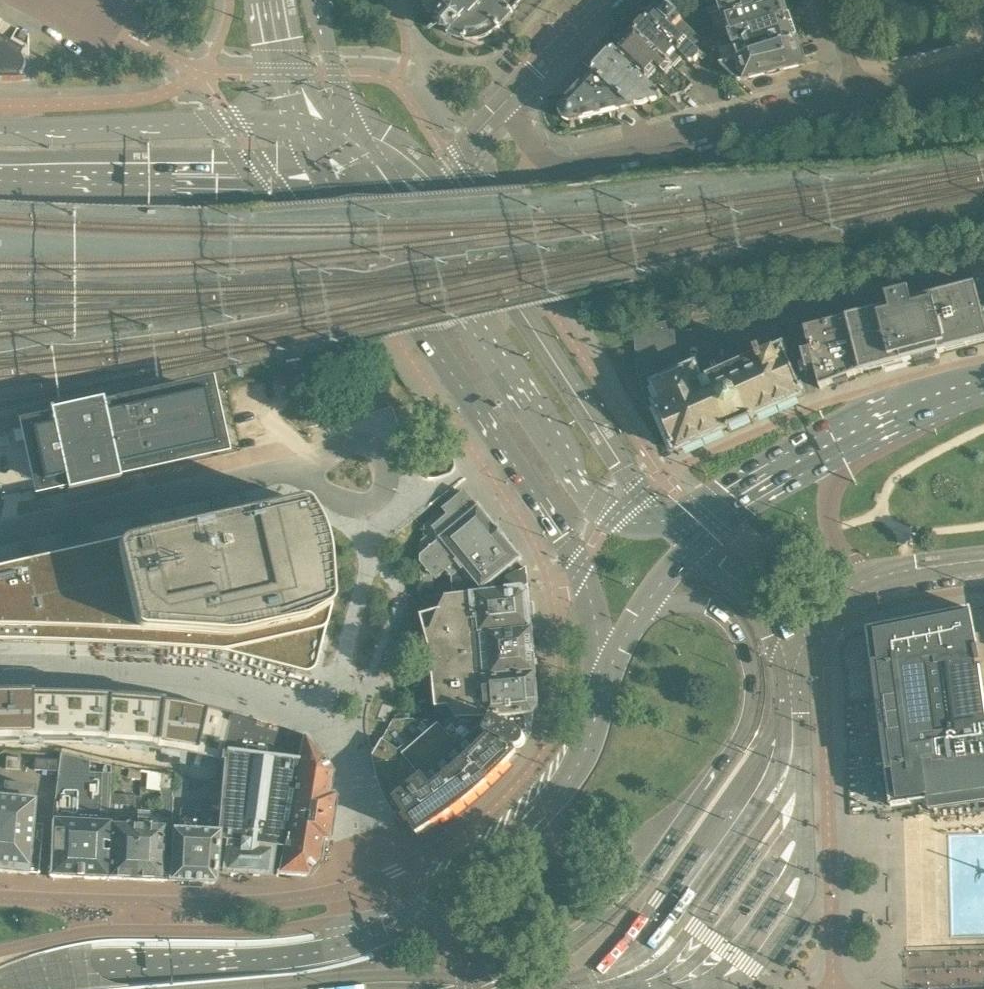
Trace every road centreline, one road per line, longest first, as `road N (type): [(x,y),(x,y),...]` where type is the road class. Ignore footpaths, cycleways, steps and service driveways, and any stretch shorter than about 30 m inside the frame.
road 1 (primary): [(313,168),(567,536),(592,599),(600,689)]
road 2 (residential): [(473,988),(532,965),(608,910),(638,879),(745,724),(752,667),(730,620),(692,602),(638,613)]
road 3 (primary): [(713,527),(634,521),(595,498),(365,144)]
road 4 (residential): [(858,92),(550,161),(502,105),(600,0)]
road 5 (primary): [(407,919),(308,953),(0,984)]
road 6 (tertiary): [(407,919),(251,932),(115,930),(0,950)]
road 7 (primary): [(0,173),(313,168)]
road 8 (primary): [(600,689),(585,748),(549,801),(496,854),(407,919)]
road 9 (residential): [(0,534),(272,471)]
road 10 (residential): [(852,441),(826,508),(849,563),(872,575),(983,558)]
road 11 (primary): [(233,122),(0,132)]
road 12 (residential): [(361,505),(379,497),(390,476),(375,443),(347,442),(272,471)]
road 13 (primary): [(852,441),(713,527)]
road 14 (secondary): [(365,144),(317,0)]
road 15 (primary): [(983,390),(852,441)]
road 16 (residential): [(858,92),(983,63)]

